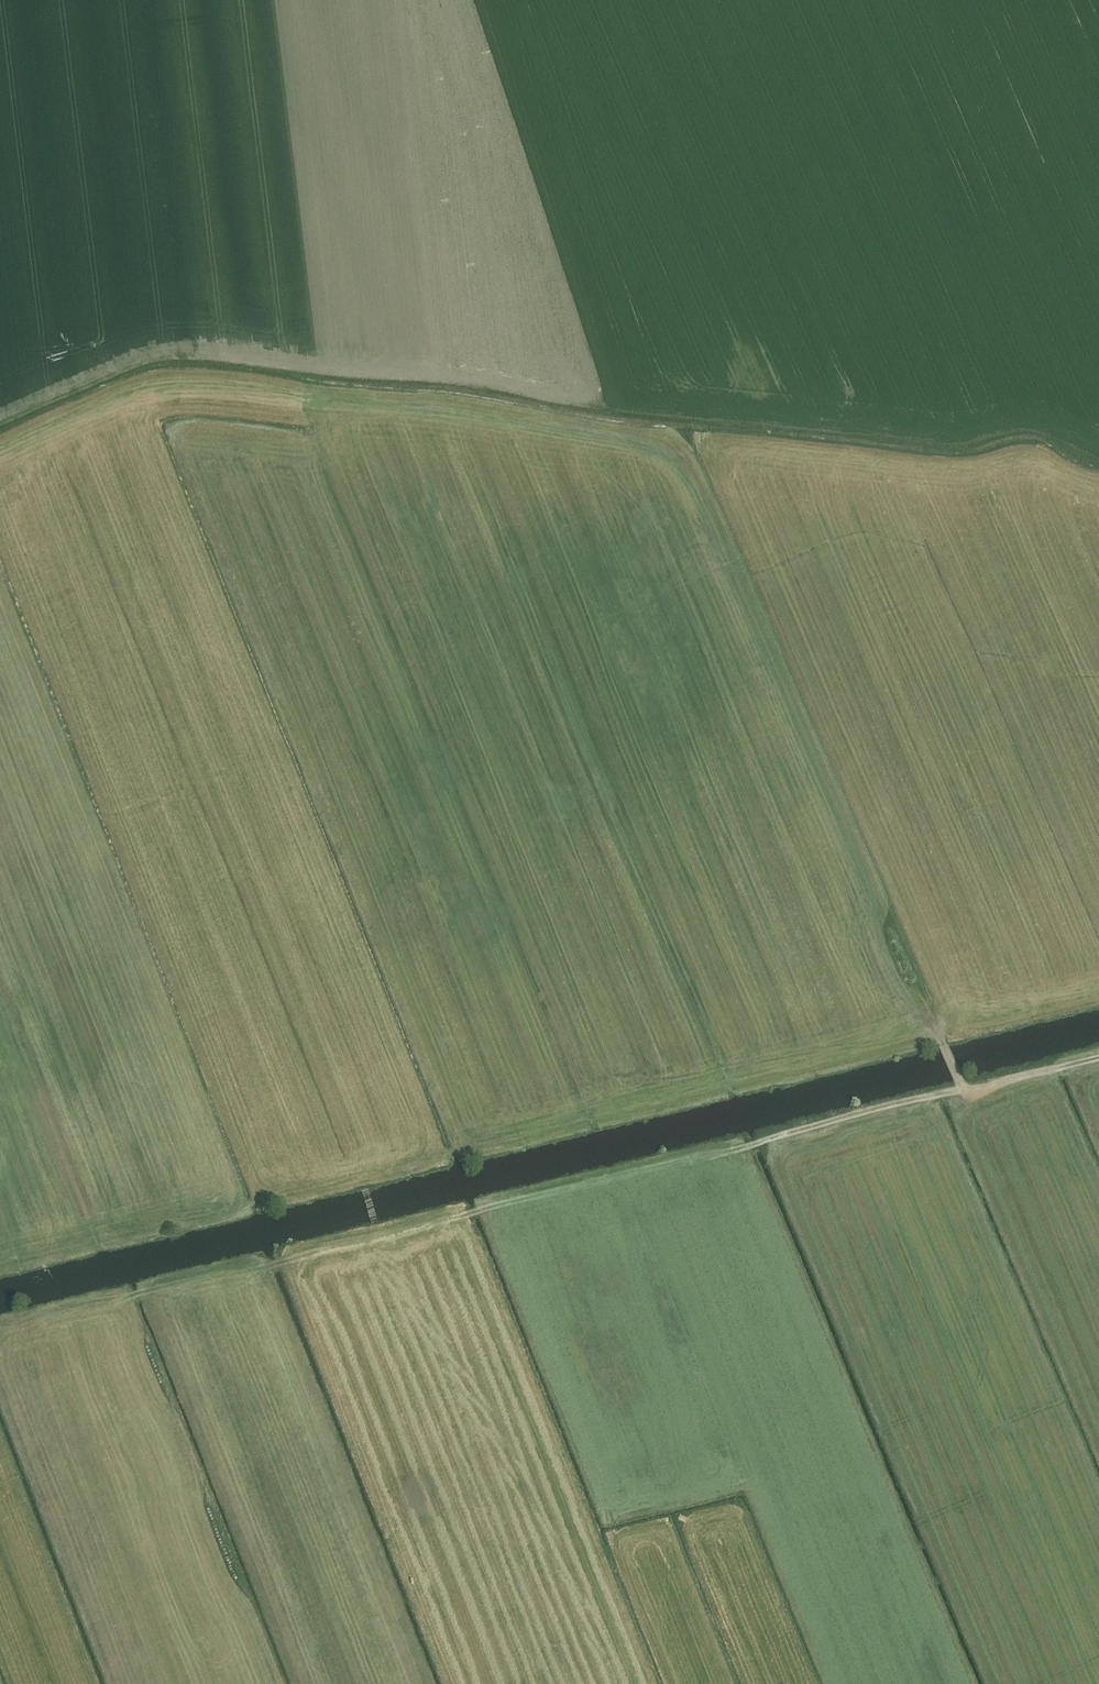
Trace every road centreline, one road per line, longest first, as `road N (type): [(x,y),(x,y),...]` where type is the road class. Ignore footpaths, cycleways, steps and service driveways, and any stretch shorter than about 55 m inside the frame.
road 1 (track): [(1098,1053),(857,1109),(759,1142)]

